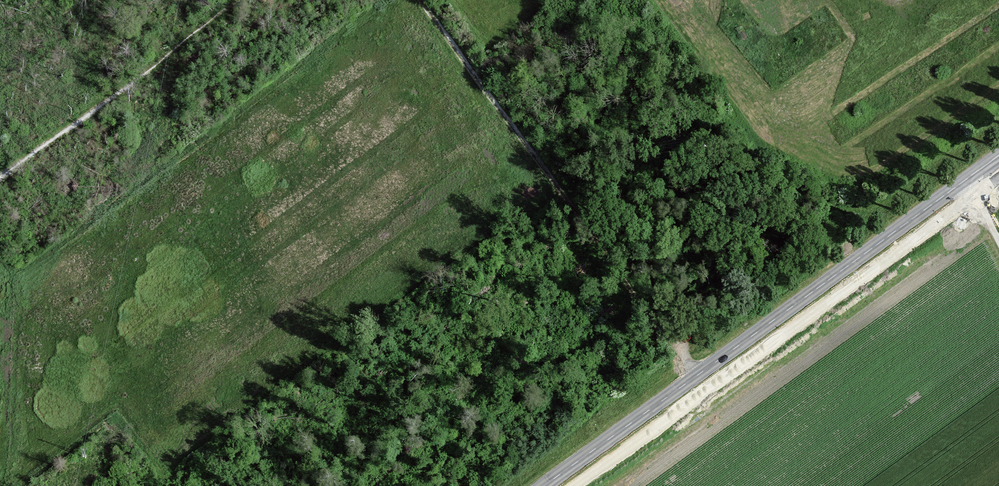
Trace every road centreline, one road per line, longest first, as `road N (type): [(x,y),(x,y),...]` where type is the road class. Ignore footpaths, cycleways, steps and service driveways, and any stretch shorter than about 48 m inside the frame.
road 1 (secondary): [(998,155),(545,485)]
road 2 (track): [(696,377),(417,0)]
road 3 (track): [(0,179),(239,0)]

